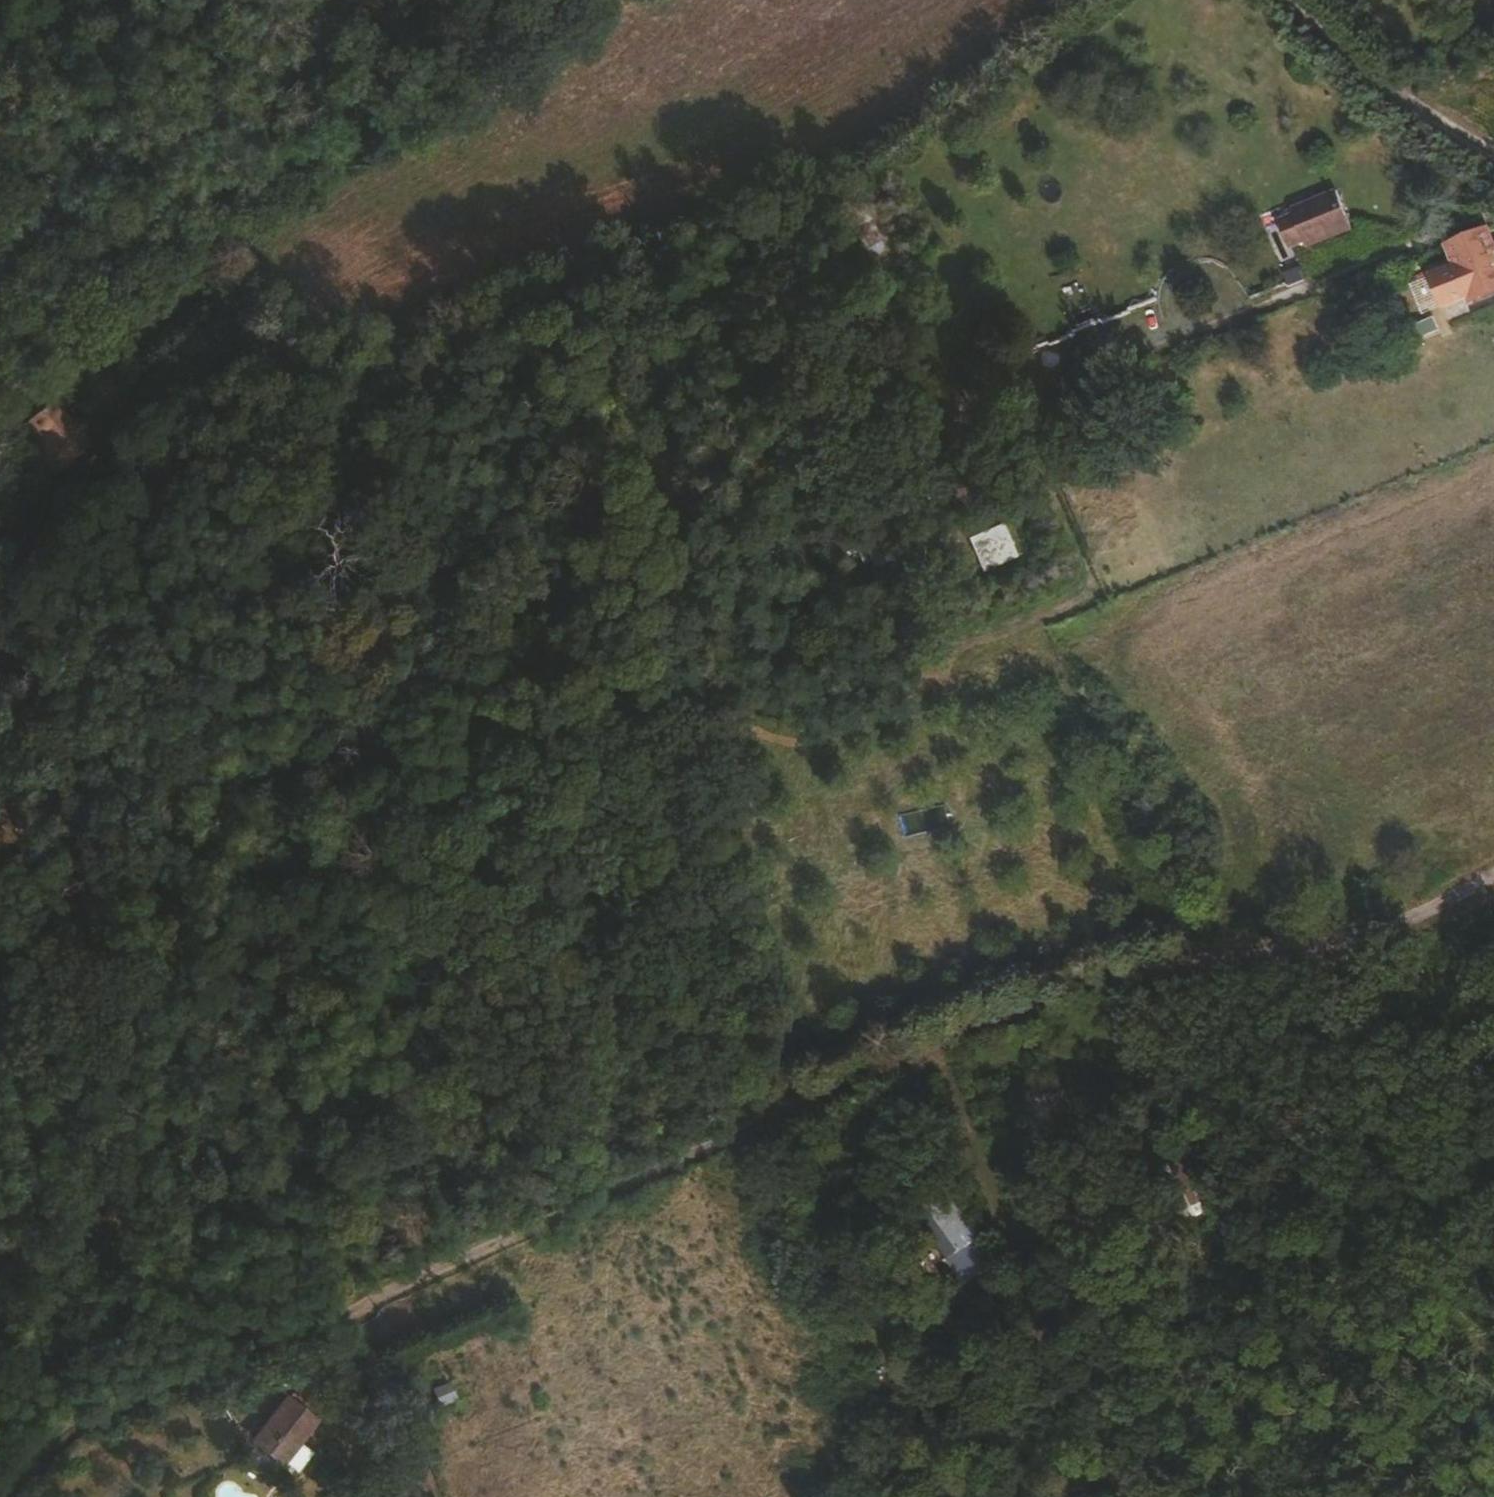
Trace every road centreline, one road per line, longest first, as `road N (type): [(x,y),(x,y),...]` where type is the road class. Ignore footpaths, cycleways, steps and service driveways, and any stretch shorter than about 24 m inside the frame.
road 1 (track): [(0,1490),(21,1449),(119,1413),(795,1097),(1015,1004),(1183,961),(1342,943),(1493,874)]
road 2 (unclassified): [(0,320),(521,0)]
road 3 (track): [(1304,0),(1415,107),(1493,151)]

